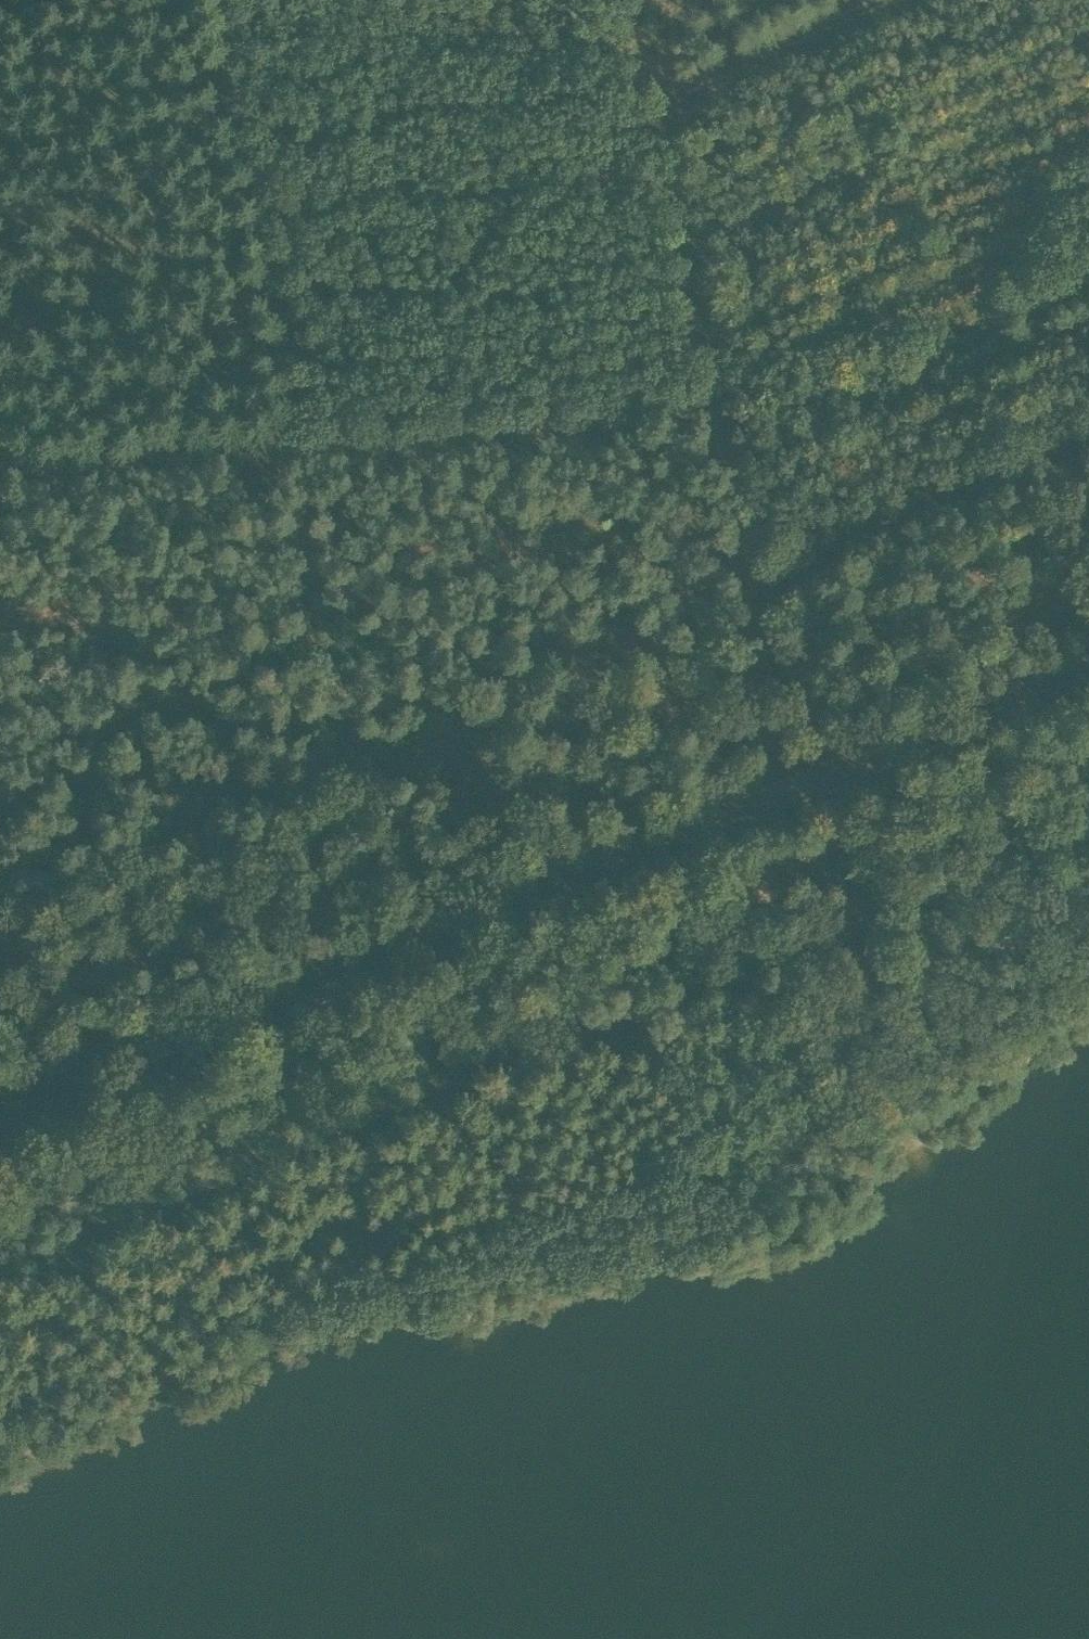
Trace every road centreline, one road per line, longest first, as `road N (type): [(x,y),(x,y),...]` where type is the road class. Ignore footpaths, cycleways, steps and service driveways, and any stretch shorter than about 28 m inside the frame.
road 1 (secondary): [(0,1102),(1088,666)]
road 2 (track): [(0,1253),(1088,829)]
road 3 (track): [(783,789),(678,210),(649,0)]
road 4 (track): [(660,87),(889,0)]

